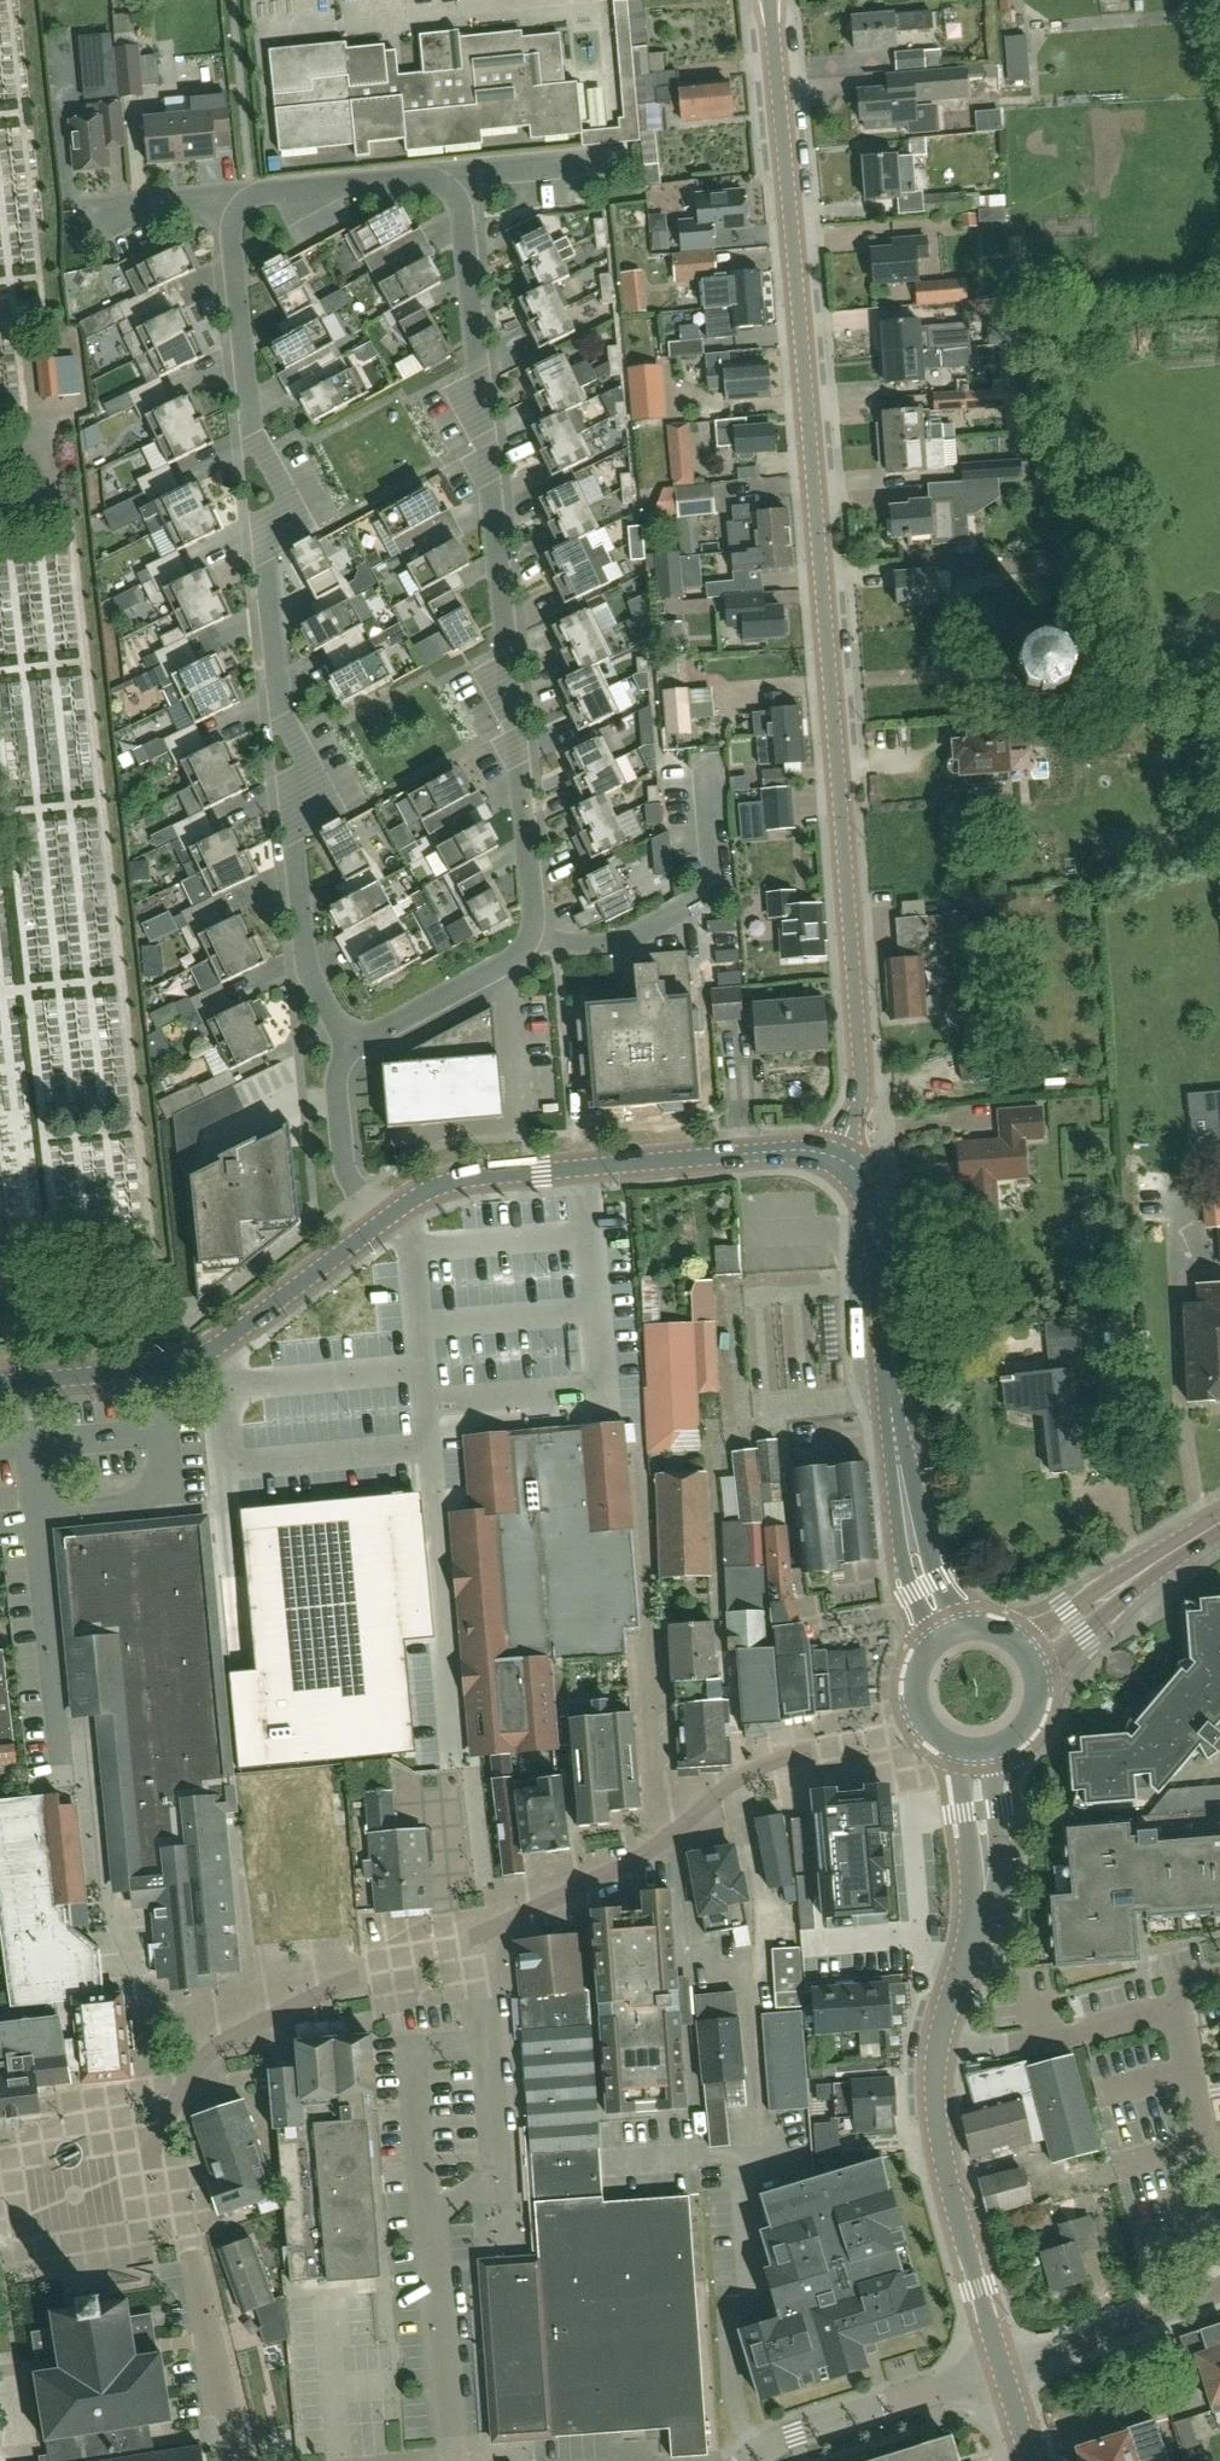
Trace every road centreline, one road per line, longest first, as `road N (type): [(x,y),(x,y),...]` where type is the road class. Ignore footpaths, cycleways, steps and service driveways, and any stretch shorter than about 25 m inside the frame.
road 1 (tertiary): [(834,1157),(862,1088),(769,0)]
road 2 (residential): [(923,1724),(869,1746),(791,1758),(739,1782),(632,1862),(475,1939),(490,2178),(425,2210),(454,2460)]
road 3 (residential): [(345,1049),(306,967),(293,840),(315,779),(281,711),(263,541),(290,501),(251,427),(231,195)]
road 4 (residential): [(531,940),(458,175)]
road 5 (secondary): [(949,1633),(924,1588),(903,1502),(868,1196),(834,1157)]
road 6 (secondary): [(834,1157),(787,1149),(462,1180),(386,1218)]
road 7 (secondary): [(386,1218),(201,1355),(159,1370),(0,1384)]
road 8 (tertiary): [(1002,2370),(953,2202),(935,2093),(938,2047)]
road 9 (tertiary): [(938,2047),(980,1914),(986,1866),(977,1752)]
road 10 (residential): [(747,2460),(796,2435),(1002,2370)]
road 11 (secondary): [(1026,1654),(1219,1525)]
road 12 (residential): [(1002,2370),(1219,2291)]
road 13 (residential): [(231,195),(458,175)]
road 14 (residential): [(345,1049),(519,957),(531,940)]
road 15 (residential): [(235,2460),(191,2249)]
road 16 (residential): [(386,1218),(345,1167),(339,1081),(345,1049)]
road 17 (residential): [(1219,2188),(1174,2010)]
road 18 (residential): [(531,940),(616,941),(697,902)]
road 19 (residential): [(79,209),(231,195)]
road 20 (residential): [(458,175),(605,161)]
road 21 (residential): [(697,902),(718,885),(711,766)]
road 22 (residential): [(1174,2010),(1040,2043)]
road 23 (secondary): [(977,1752),(1009,1742),(1031,1718),(1037,1685),(1026,1654)]

